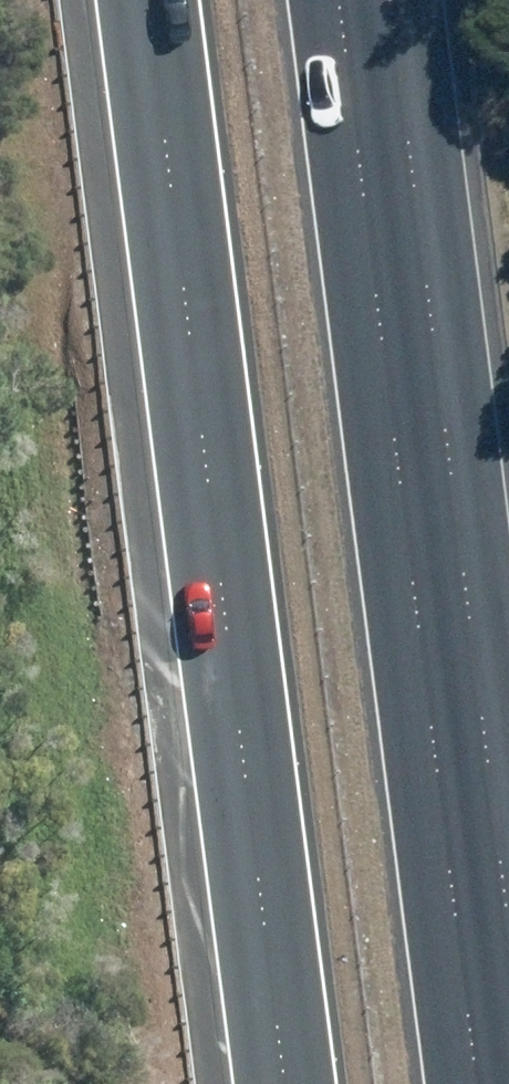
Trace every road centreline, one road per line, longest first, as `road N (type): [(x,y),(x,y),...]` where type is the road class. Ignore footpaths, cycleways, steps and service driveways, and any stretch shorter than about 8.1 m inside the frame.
road 1 (motorway): [(283,1083),(146,0)]
road 2 (motorway): [(381,0),(508,958)]

